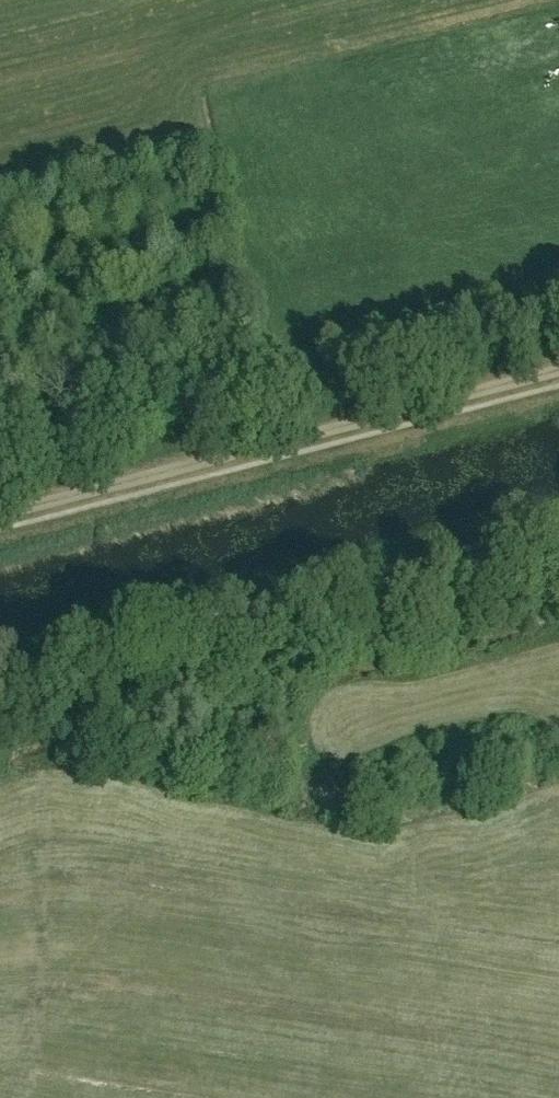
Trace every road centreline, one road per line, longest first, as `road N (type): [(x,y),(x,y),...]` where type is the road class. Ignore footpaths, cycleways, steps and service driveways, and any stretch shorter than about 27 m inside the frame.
road 1 (track): [(0,680),(558,537)]
road 2 (track): [(558,374),(0,514)]

